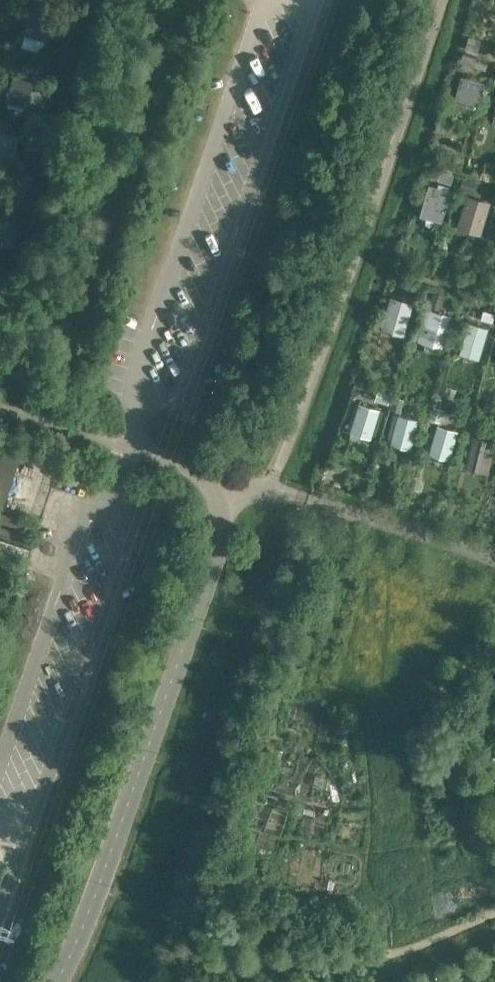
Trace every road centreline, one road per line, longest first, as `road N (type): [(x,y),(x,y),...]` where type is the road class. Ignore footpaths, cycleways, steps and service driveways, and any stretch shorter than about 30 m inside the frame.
road 1 (unclassified): [(58,981),(147,760),(236,480)]

